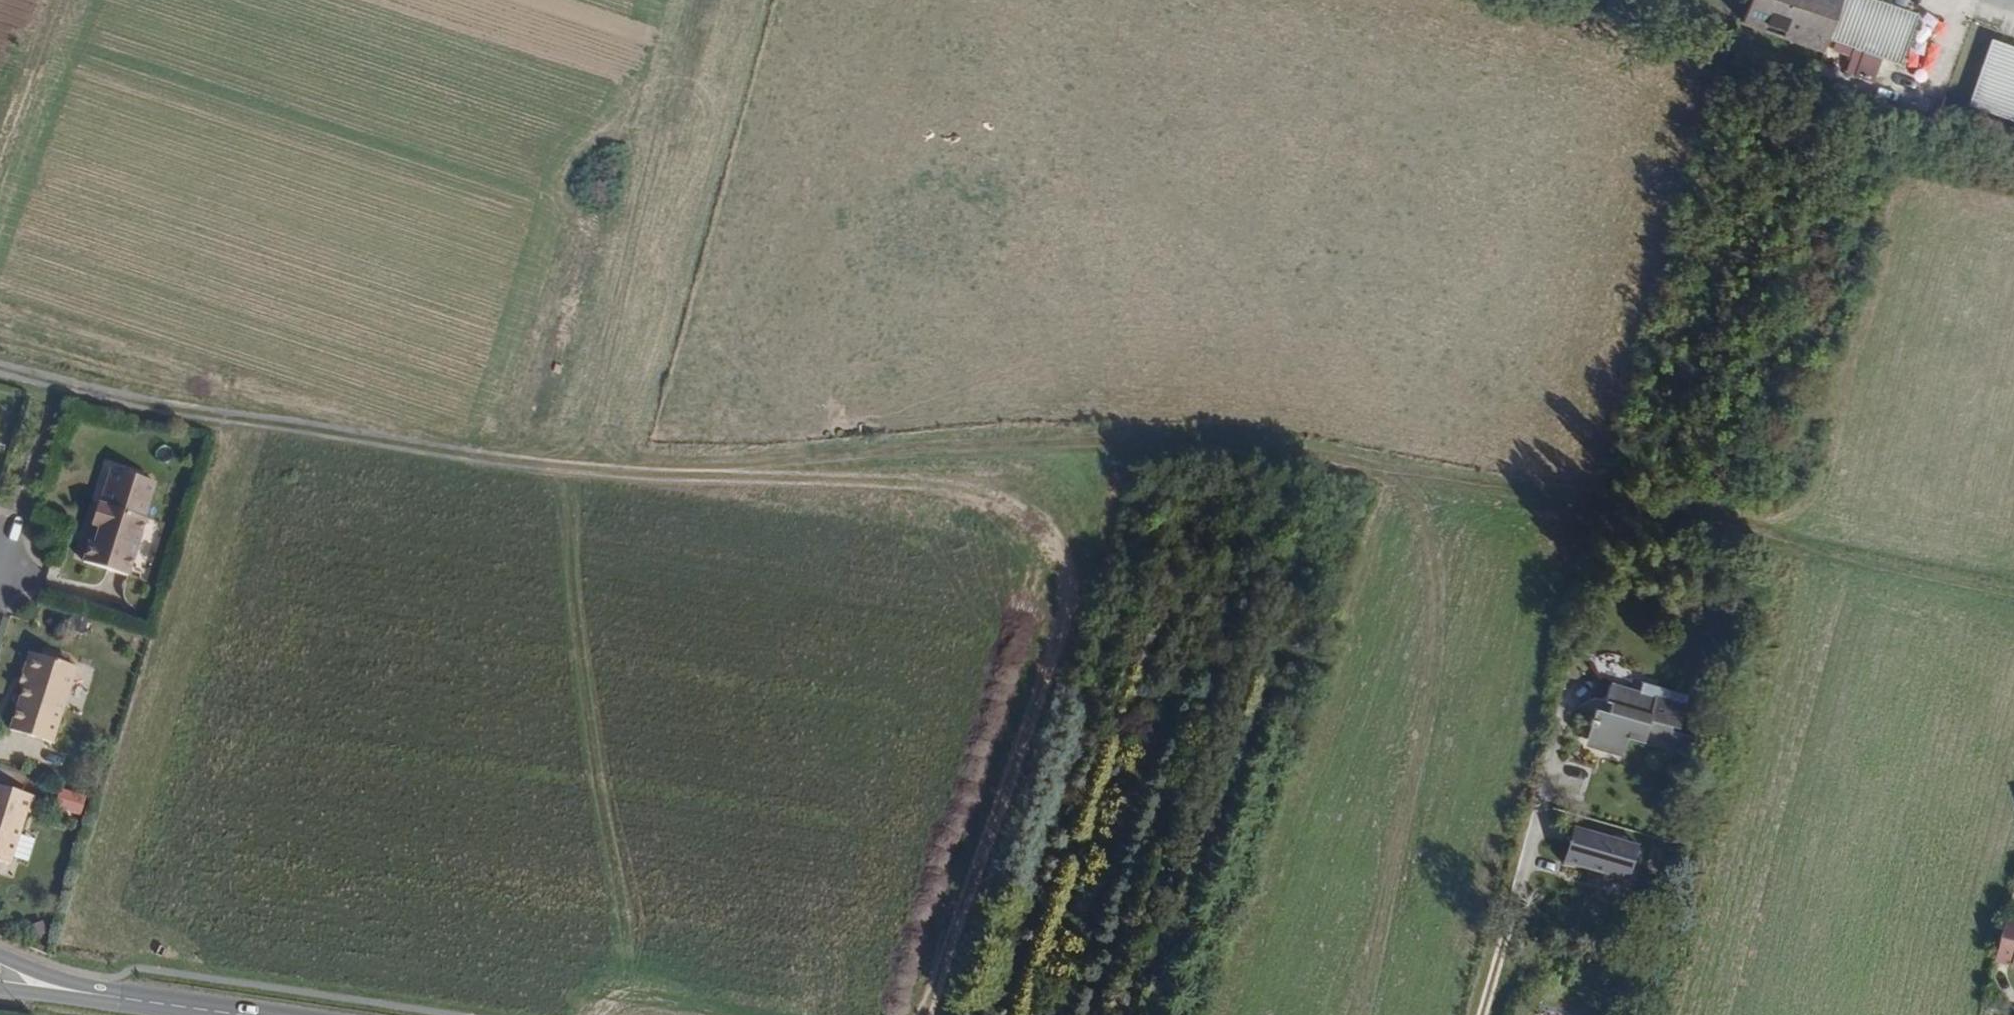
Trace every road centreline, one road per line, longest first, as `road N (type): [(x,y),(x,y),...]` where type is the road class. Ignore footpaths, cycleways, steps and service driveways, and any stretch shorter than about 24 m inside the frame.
road 1 (track): [(0,376),(145,414),(401,455),(676,469),(1105,425),(1229,437),(1616,506)]
road 2 (track): [(1540,827),(1486,1014)]
road 3 (track): [(55,393),(4,560)]
road 4 (secondary): [(80,992),(235,1014)]

